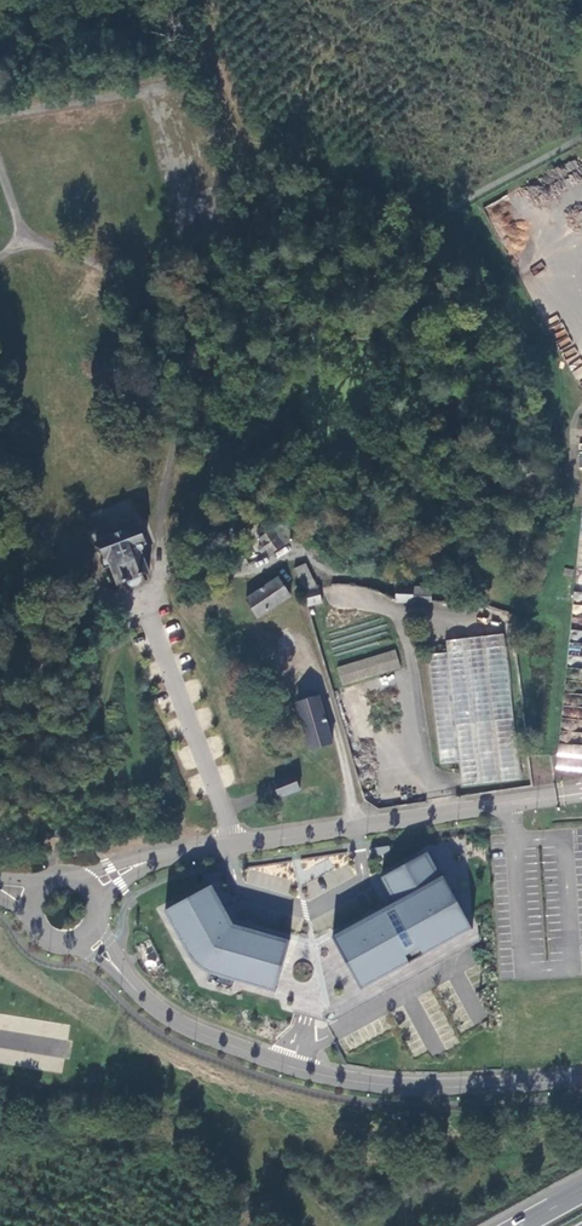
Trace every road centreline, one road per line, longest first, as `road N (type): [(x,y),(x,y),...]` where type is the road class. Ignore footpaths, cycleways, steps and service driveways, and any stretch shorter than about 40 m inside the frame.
road 1 (unclassified): [(92,937),(168,1018),(295,1068),(410,1088),(581,1076)]
road 2 (unclassified): [(557,798),(163,857),(94,889)]

